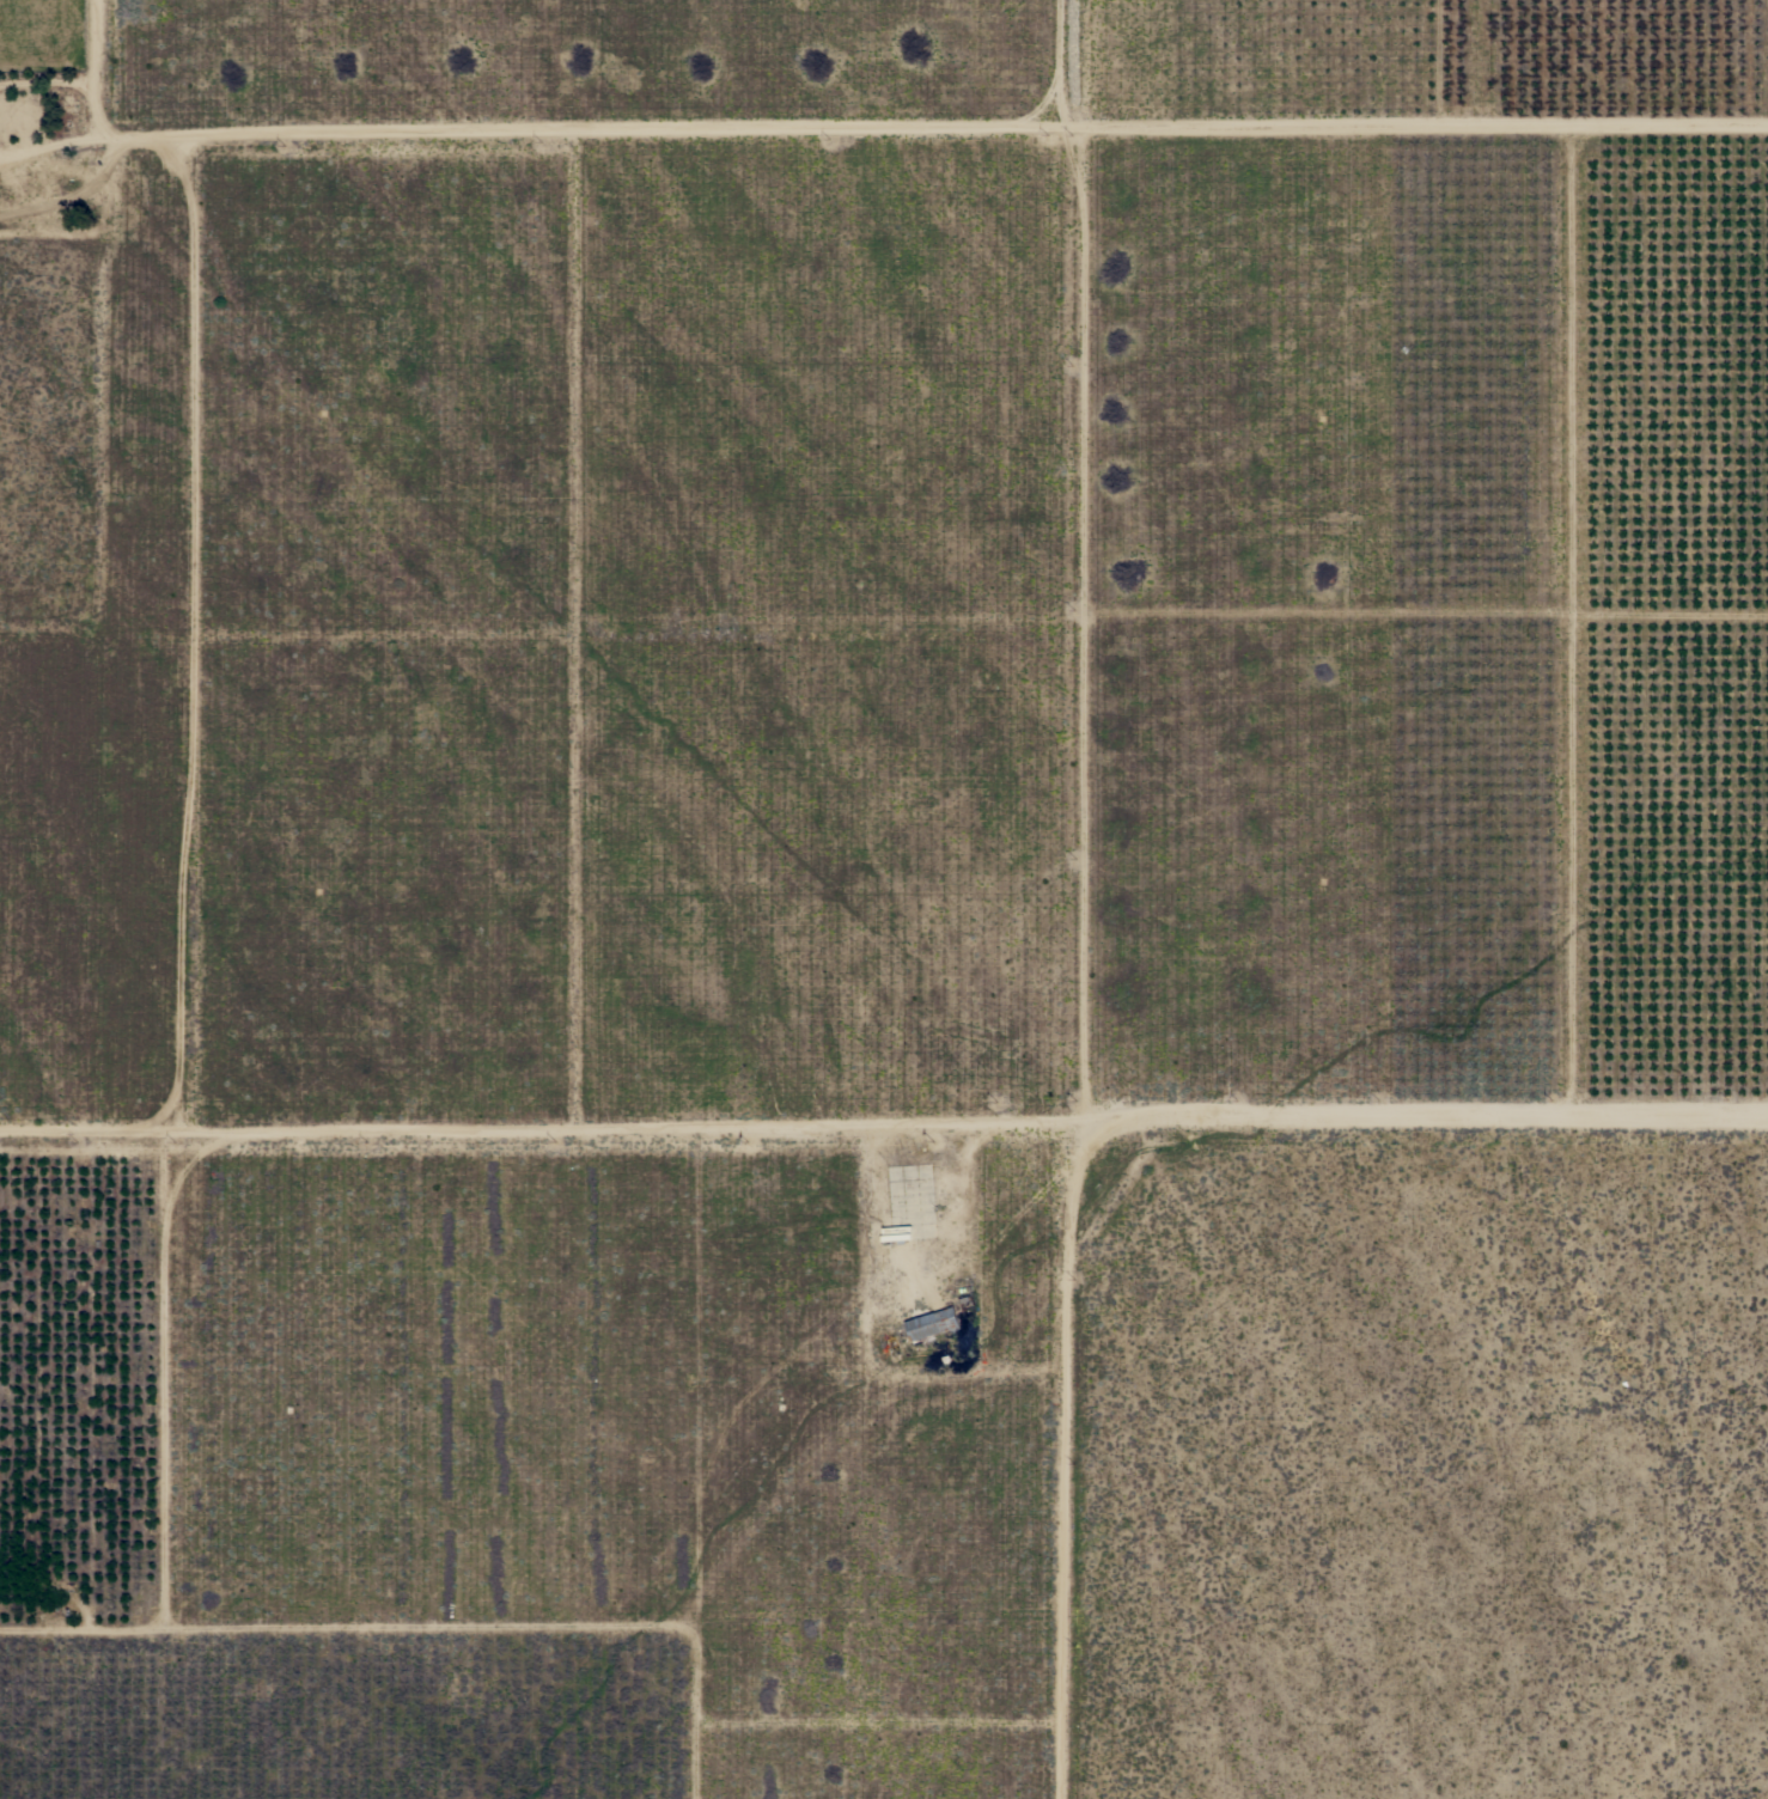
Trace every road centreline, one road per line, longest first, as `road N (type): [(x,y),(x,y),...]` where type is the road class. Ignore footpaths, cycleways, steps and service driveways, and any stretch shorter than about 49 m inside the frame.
road 1 (track): [(0,1136),(1071,1134),(1115,1114),(1767,1118)]
road 2 (residential): [(109,127),(1767,127)]
road 3 (residential): [(109,127),(106,0)]
road 4 (track): [(1071,0),(1072,127)]

